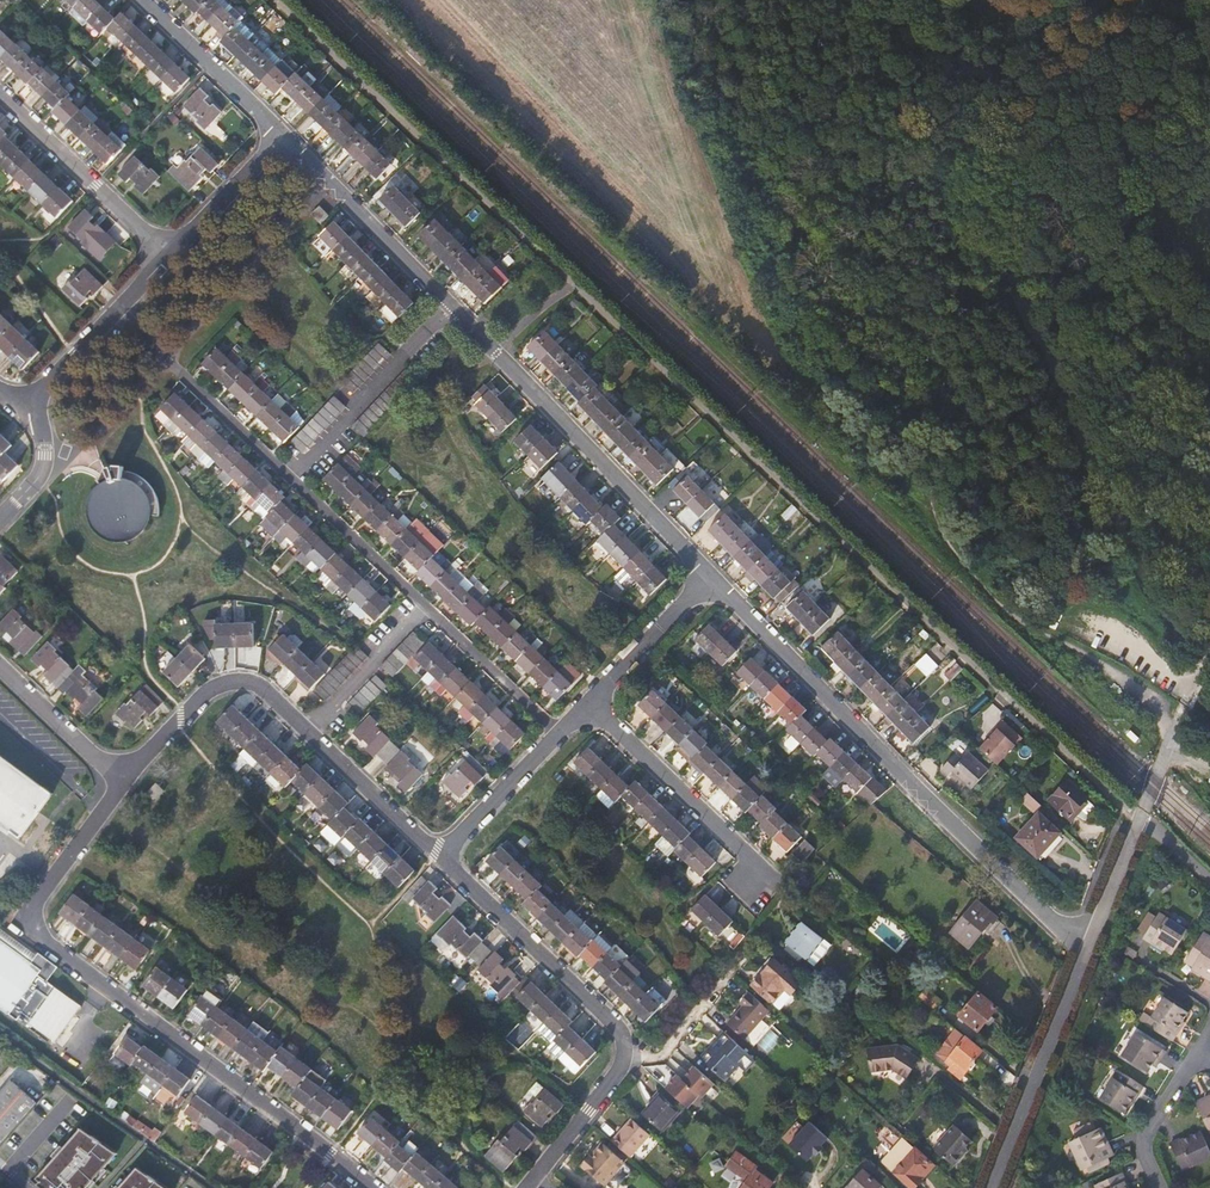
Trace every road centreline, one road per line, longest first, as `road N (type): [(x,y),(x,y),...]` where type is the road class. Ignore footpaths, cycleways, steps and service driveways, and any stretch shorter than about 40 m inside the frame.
road 1 (residential): [(1140,819),(924,625),(275,0)]
road 2 (residential): [(283,136),(707,580)]
road 3 (residential): [(114,313),(558,735)]
road 4 (residential): [(372,1187),(34,934),(36,895),(122,781)]
road 5 (residential): [(707,580),(1086,945)]
road 6 (residential): [(122,781),(209,689),(254,684),(436,853)]
road 7 (residential): [(436,853),(620,1031),(618,1060)]
road 8 (residential): [(988,1187),(1086,945)]
road 9 (residential): [(587,708),(765,876)]
road 10 (residential): [(166,257),(0,95)]
road 11 (residential): [(143,0),(283,136)]
road 12 (residential): [(1209,1026),(1142,1136),(1152,1187)]
road 13 (residential): [(746,951),(670,1044),(650,1057),(618,1060)]
road 14 (residential): [(587,708),(707,580)]
road 15 (unclassified): [(1140,819),(1209,658)]
road 16 (residential): [(436,853),(558,735)]
road 17 (residential): [(166,257),(283,136)]
road 18 (residential): [(122,781),(0,669)]
road 19 (residential): [(618,1060),(528,1187)]
road 20 (residential): [(42,423),(44,390),(114,313)]

